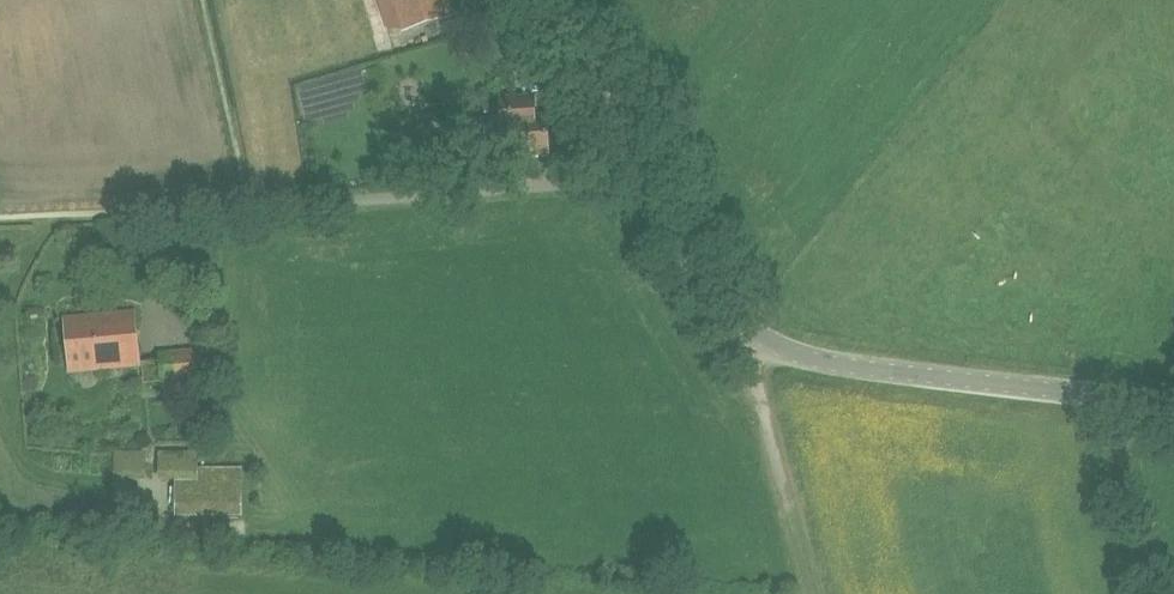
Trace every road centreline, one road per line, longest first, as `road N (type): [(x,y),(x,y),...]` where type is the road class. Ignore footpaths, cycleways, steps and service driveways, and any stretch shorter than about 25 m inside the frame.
road 1 (unclassified): [(1173,403),(879,370),(761,348),(707,290),(644,173)]
road 2 (unclassified): [(644,173),(504,190),(130,211)]
road 3 (track): [(813,593),(761,411),(761,348)]
road 4 (unclassified): [(644,173),(548,0)]

